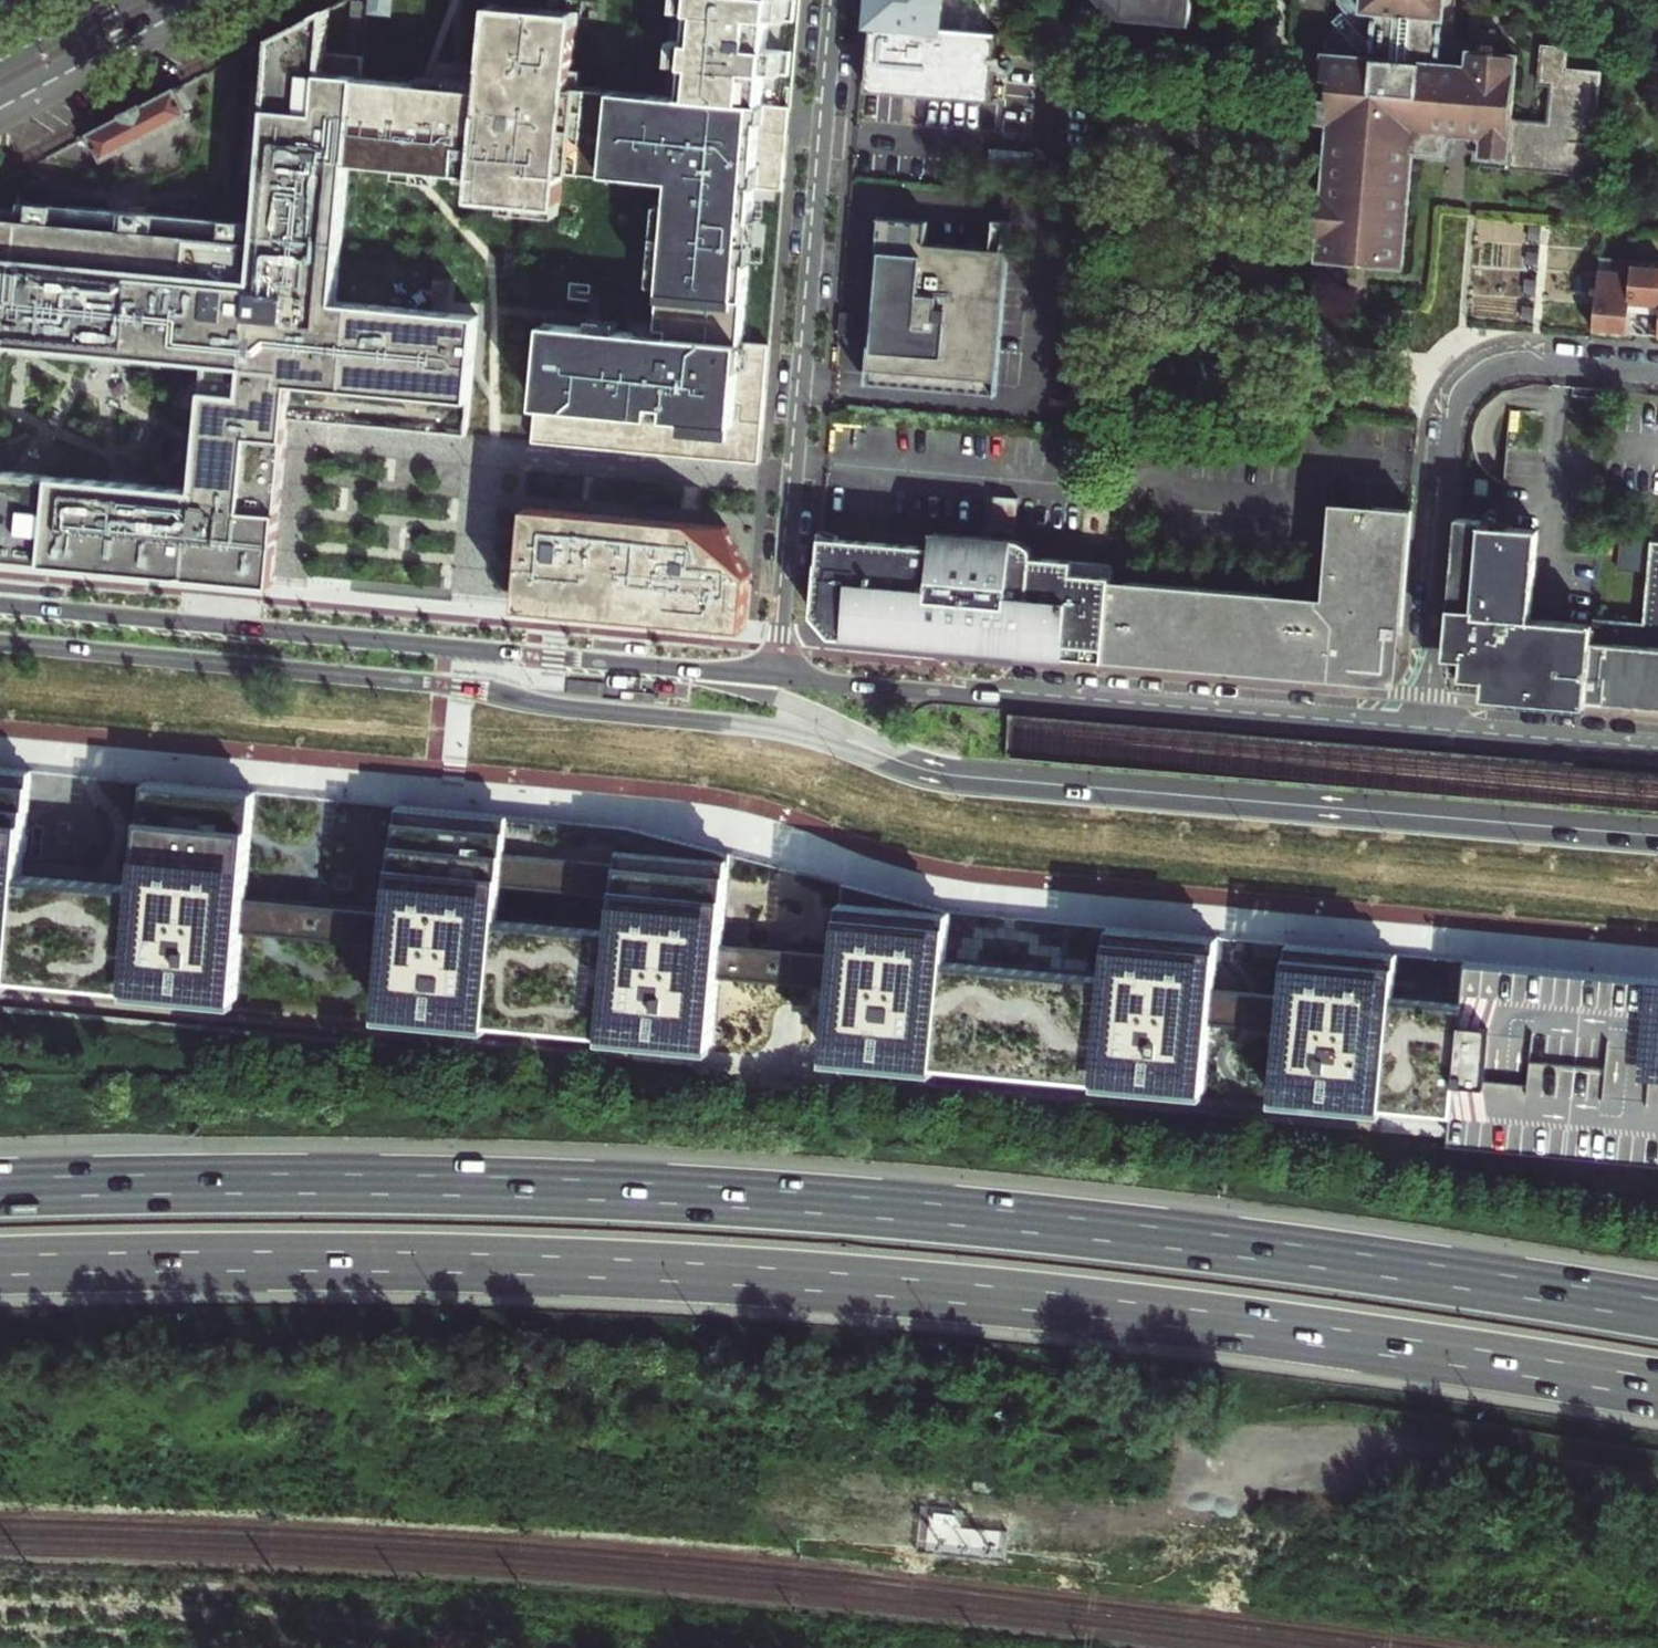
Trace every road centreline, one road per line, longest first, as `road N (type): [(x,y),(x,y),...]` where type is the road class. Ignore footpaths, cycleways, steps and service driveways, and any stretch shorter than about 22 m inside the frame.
road 1 (motorway): [(1657,1312),(1168,1239),(795,1203),(380,1186),(0,1190)]
road 2 (motorway): [(0,1268),(379,1263),(758,1279),(1200,1322),(1657,1390)]
road 3 (primary): [(0,643),(433,684),(555,708),(773,728),(890,758)]
road 4 (primary): [(890,758),(968,777),(1657,836)]
road 5 (residential): [(774,676),(833,0)]
road 6 (primary): [(672,667),(0,608)]
road 7 (primary): [(1417,732),(774,676)]
road 8 (unclassified): [(1417,732),(1440,454),(1461,387),(1508,361),(1657,370)]
road 9 (primary): [(1657,752),(1417,732)]
road 10 (primary): [(890,758),(796,706),(672,667)]
road 11 (secondary): [(0,105),(201,0)]
road 12 (secondary): [(118,0),(0,63)]

